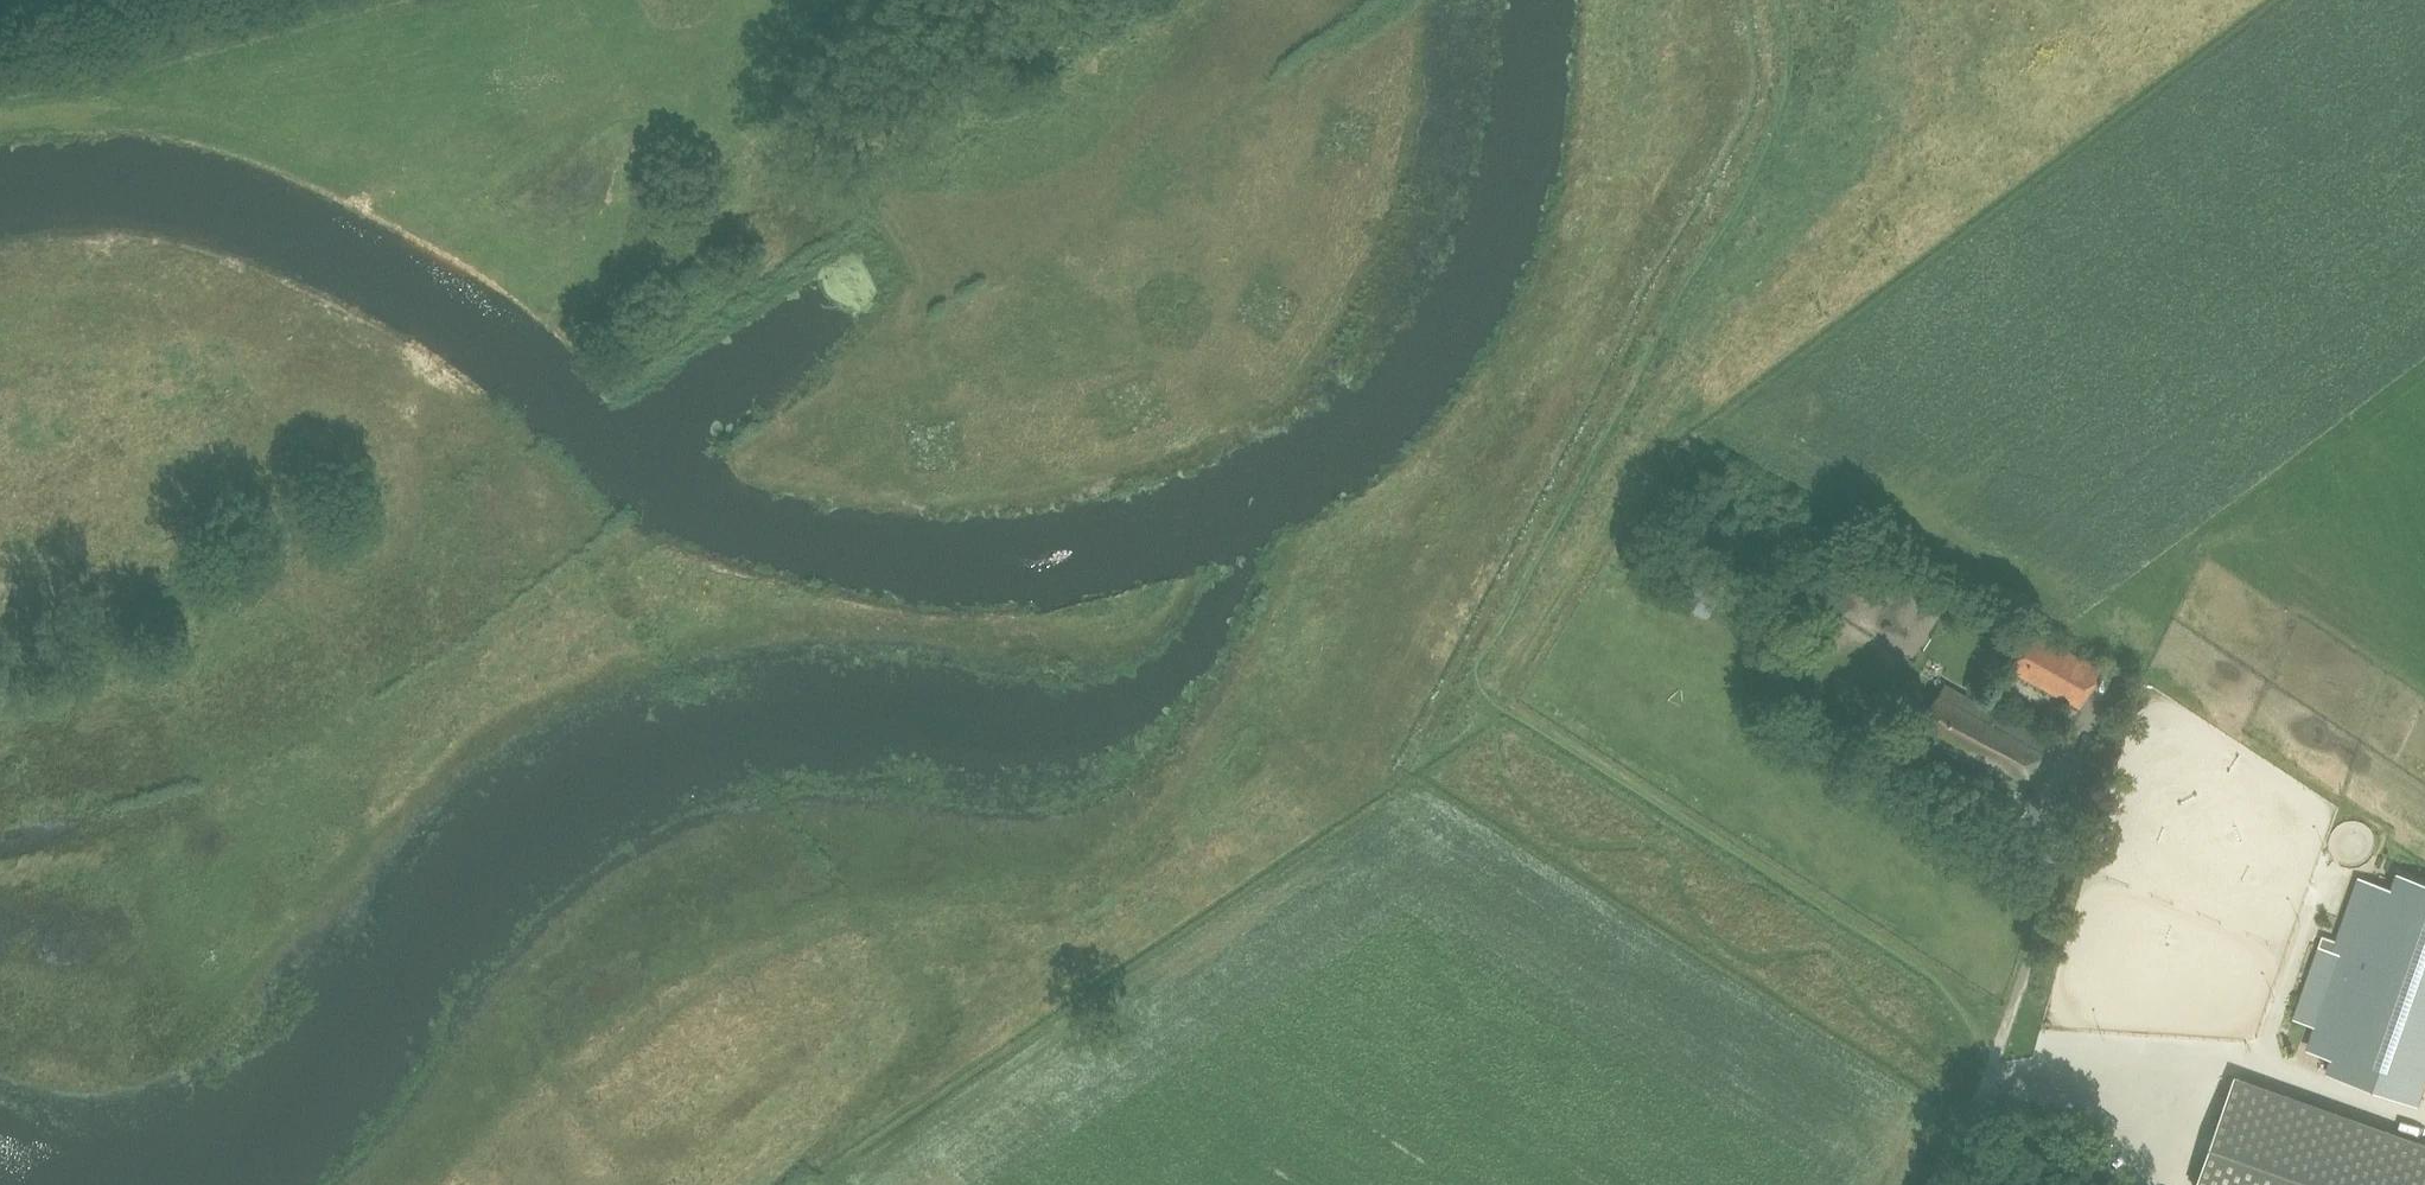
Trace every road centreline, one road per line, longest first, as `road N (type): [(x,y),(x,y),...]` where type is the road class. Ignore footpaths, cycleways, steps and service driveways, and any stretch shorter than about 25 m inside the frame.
road 1 (track): [(1992,1066),(1968,1014),(1933,973),(1510,708)]

